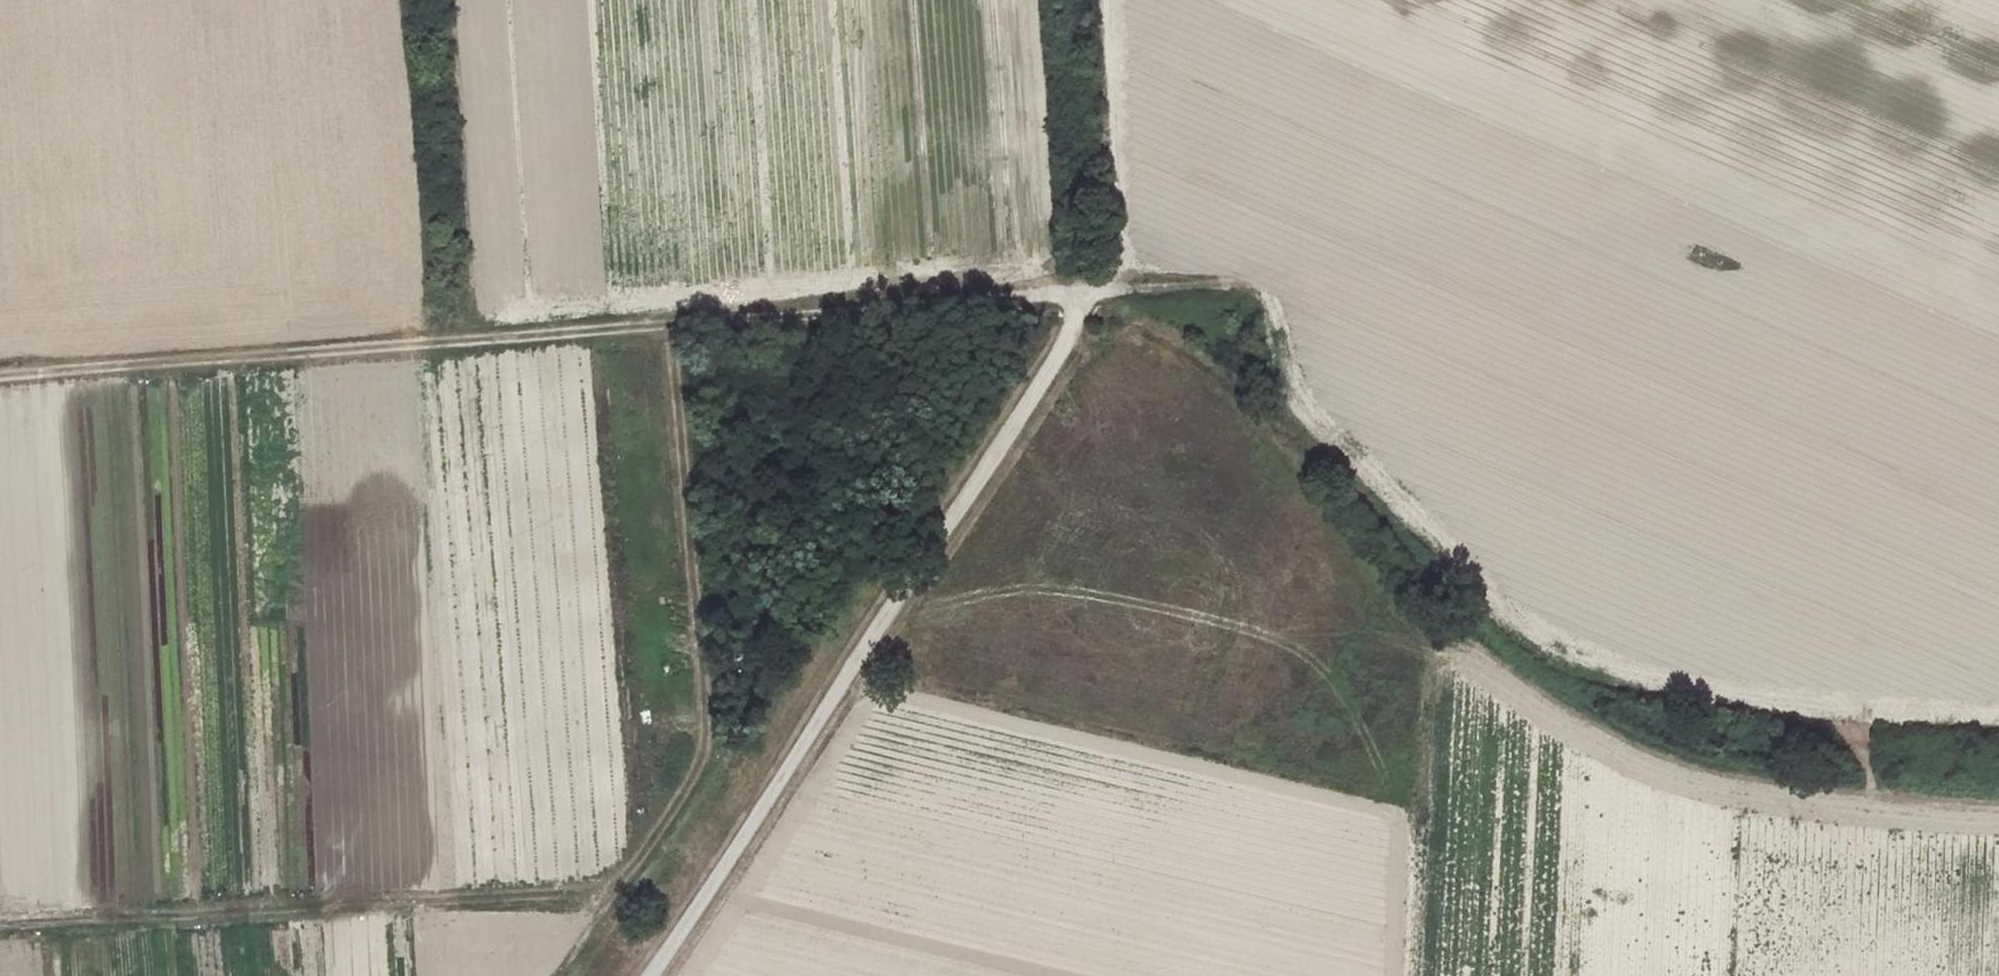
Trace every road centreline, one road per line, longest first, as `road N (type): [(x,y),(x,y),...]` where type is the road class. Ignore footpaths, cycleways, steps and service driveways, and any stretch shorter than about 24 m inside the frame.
road 1 (track): [(0,377),(1998,228)]
road 2 (unclassified): [(651,975),(1060,349),(1083,293),(1073,0)]

